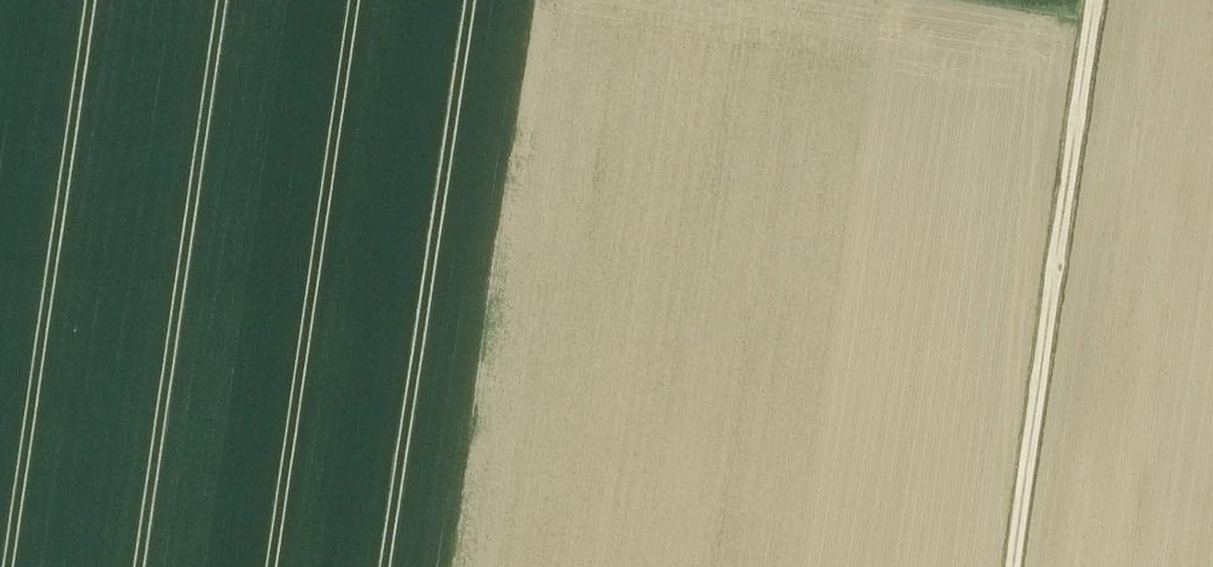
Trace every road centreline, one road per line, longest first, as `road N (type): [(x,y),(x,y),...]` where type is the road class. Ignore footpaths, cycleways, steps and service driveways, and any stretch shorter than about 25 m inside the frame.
road 1 (track): [(1095,0),(1016,566)]

